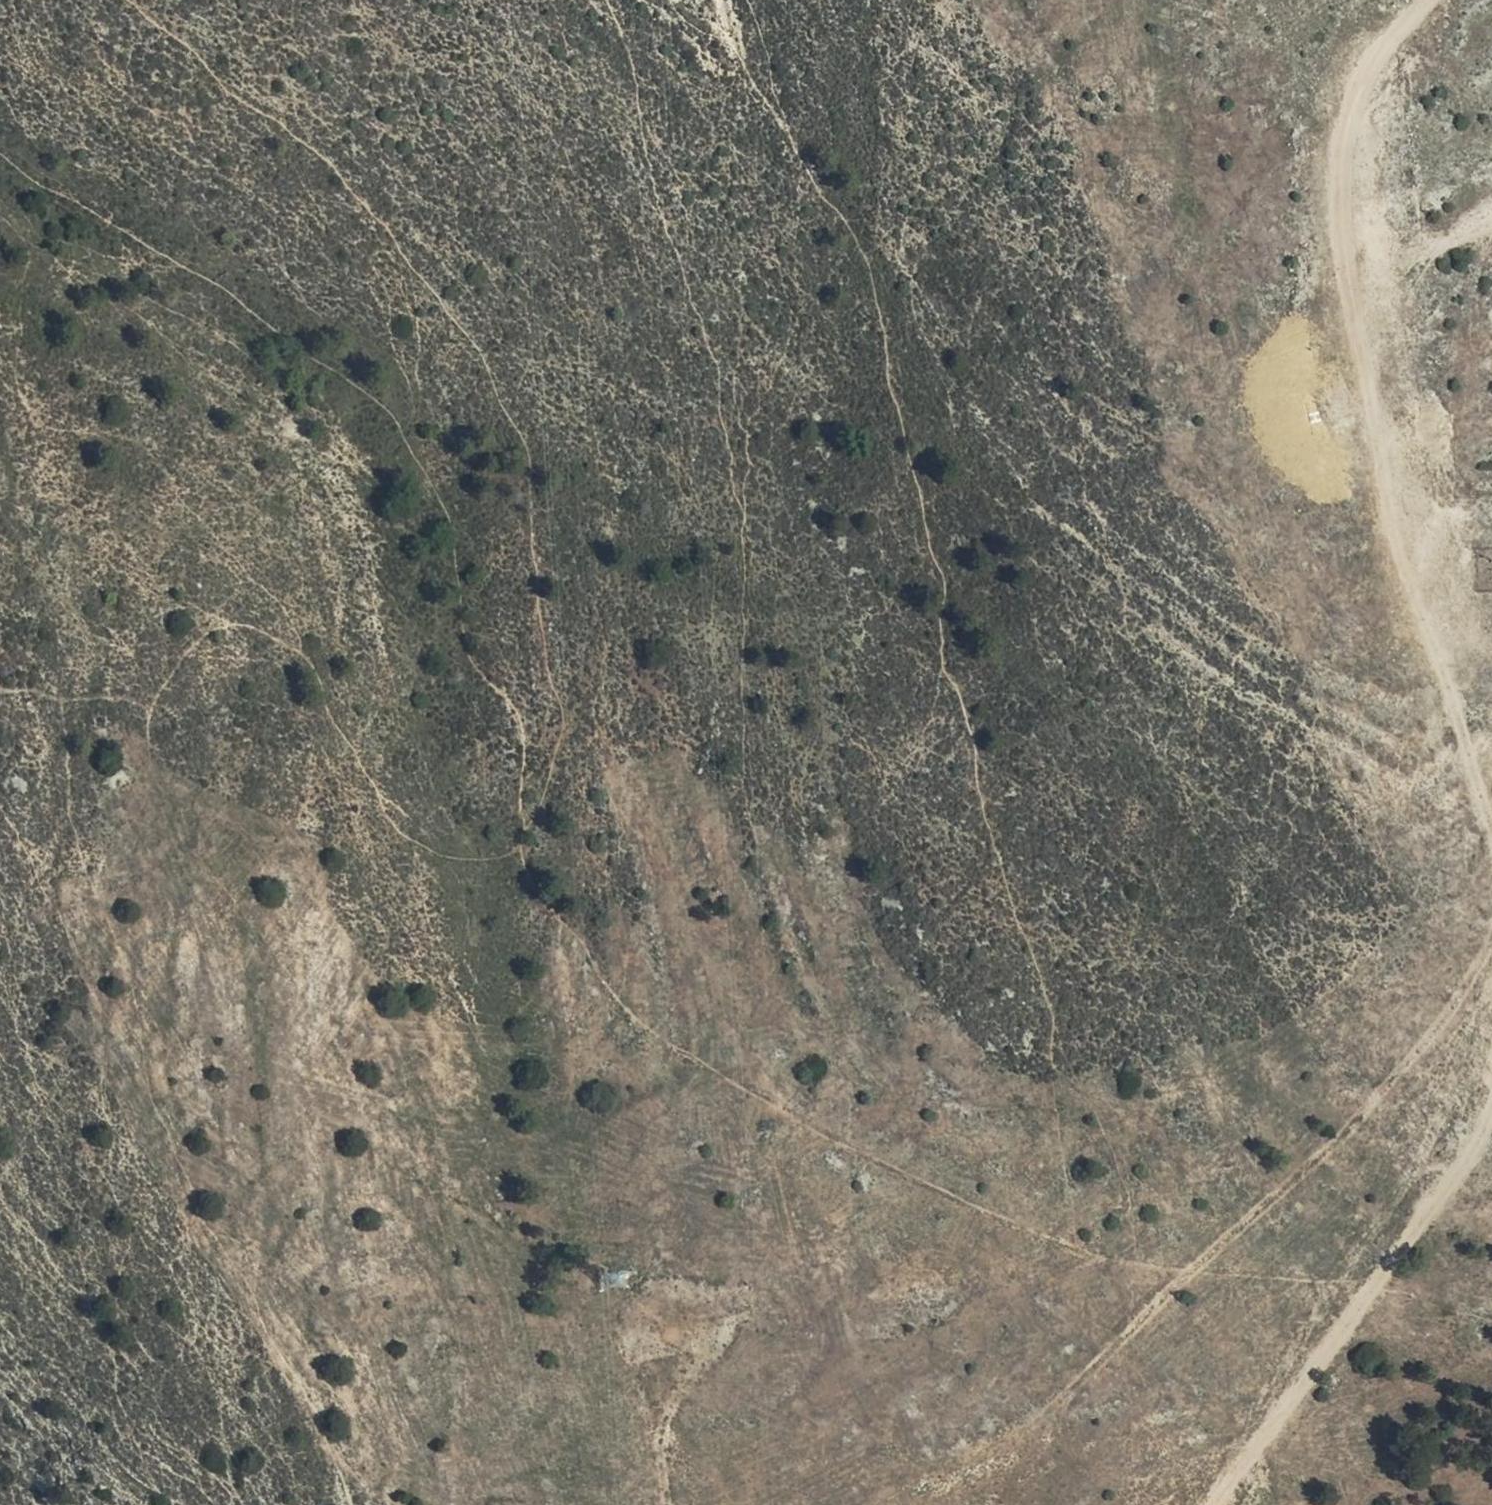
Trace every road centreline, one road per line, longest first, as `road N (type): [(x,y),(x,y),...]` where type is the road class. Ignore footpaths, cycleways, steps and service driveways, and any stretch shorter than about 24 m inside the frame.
road 1 (track): [(1423,0),(1392,26),(1329,140),(1341,250),(1405,589),(1491,838)]
road 2 (track): [(1491,1090),(1460,1165),(1205,1504)]

